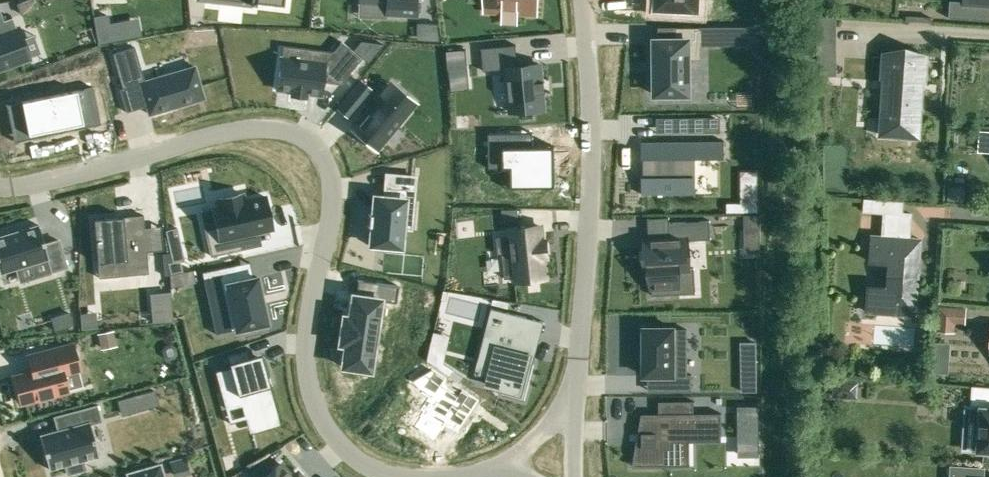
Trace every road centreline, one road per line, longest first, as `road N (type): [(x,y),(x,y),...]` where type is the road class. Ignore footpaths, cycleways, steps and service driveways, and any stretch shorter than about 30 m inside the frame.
road 1 (residential): [(0,186),(226,131),(302,135),(323,152),(331,184),(306,327),(306,372),(321,413),(350,450),(392,476),(434,476)]
road 2 (residential): [(569,407),(588,208),(585,0)]

